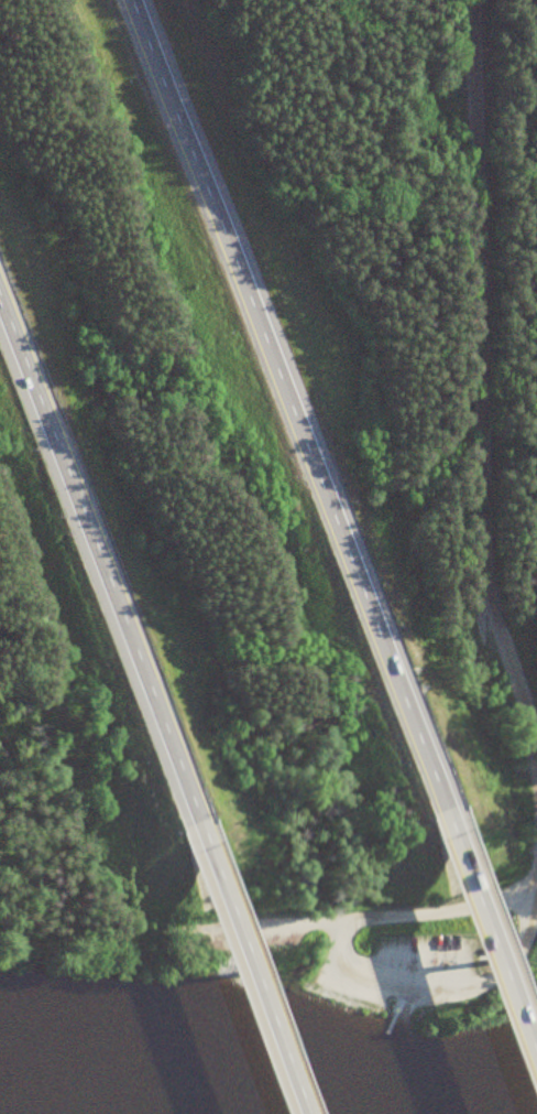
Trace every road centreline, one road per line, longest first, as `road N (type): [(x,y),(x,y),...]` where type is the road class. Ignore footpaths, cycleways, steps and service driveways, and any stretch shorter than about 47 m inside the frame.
road 1 (motorway): [(435,808),(137,0)]
road 2 (residential): [(475,0),(483,564),(536,779)]
road 3 (motorway): [(0,305),(110,583),(195,837)]
road 4 (residential): [(536,901),(528,940),(487,991),(403,986),(358,966),(343,948),(349,923),(377,913),(526,891),(536,882)]
road 5 (motorway): [(195,837),(299,1113)]
road 6 (motorway): [(536,1067),(435,808)]

